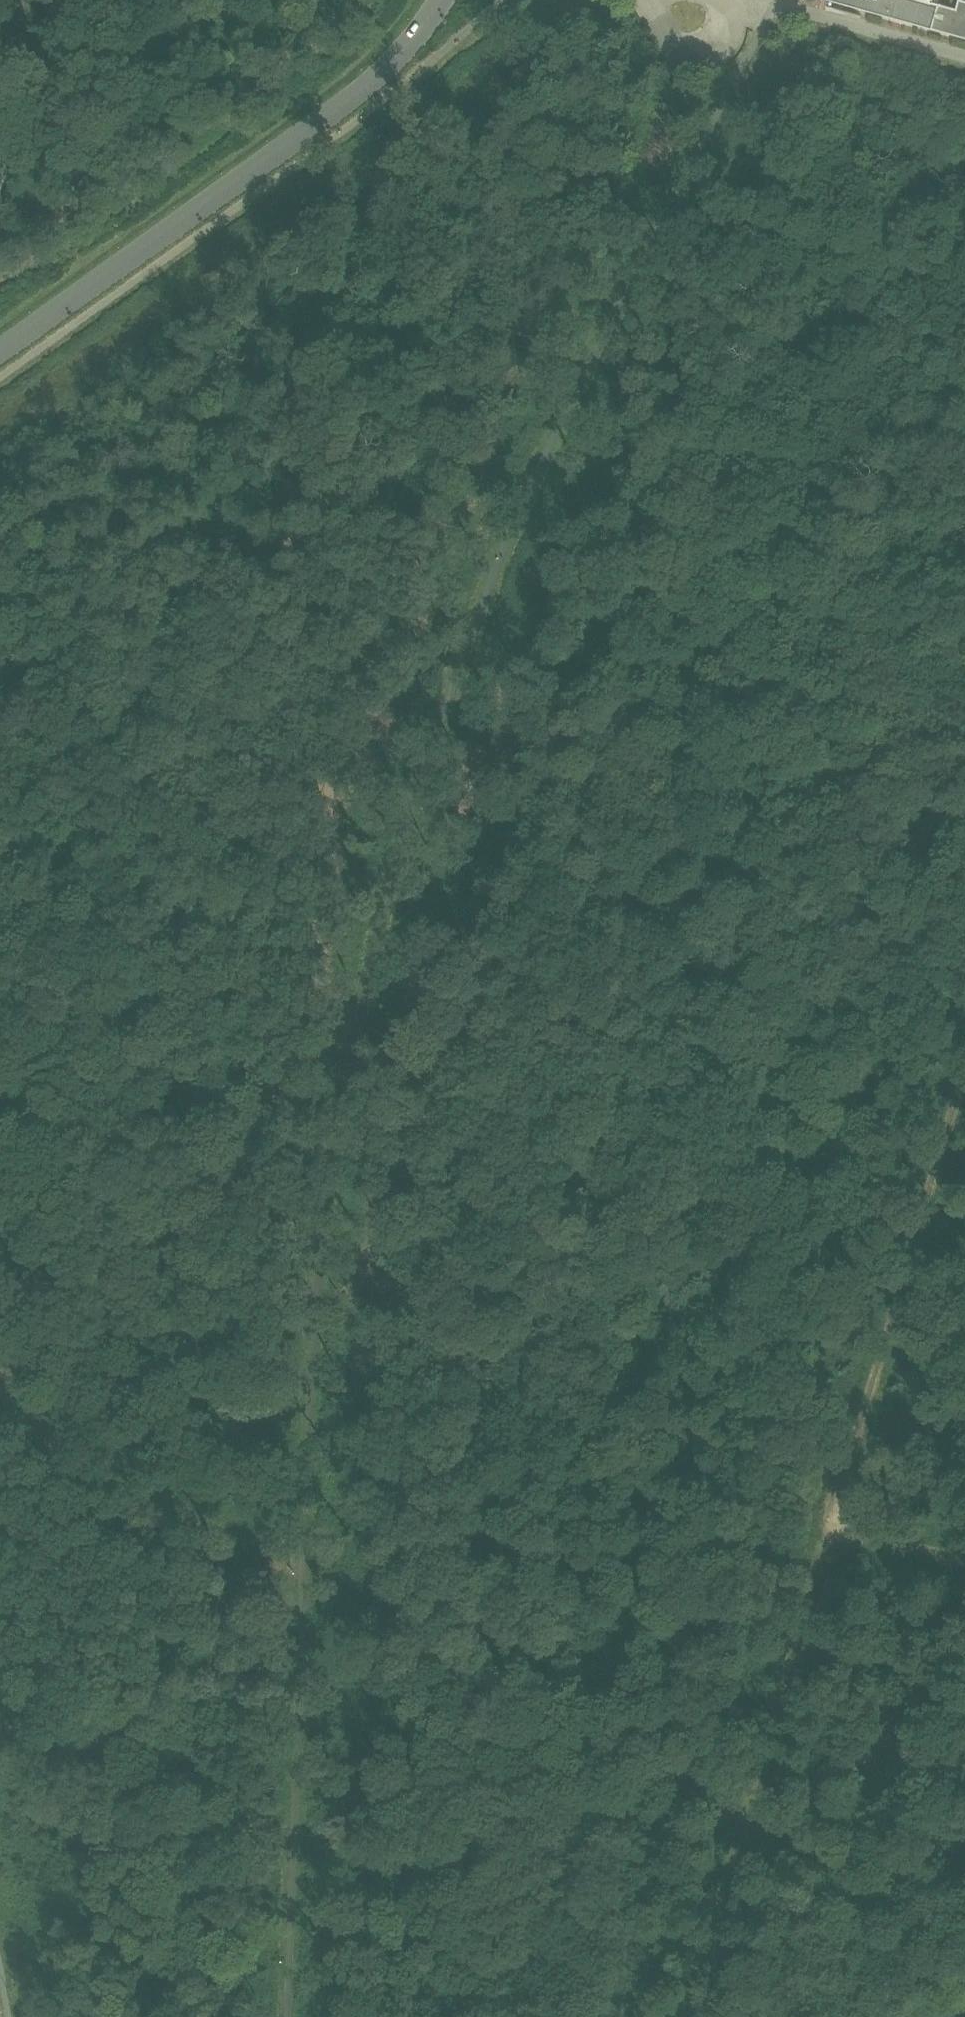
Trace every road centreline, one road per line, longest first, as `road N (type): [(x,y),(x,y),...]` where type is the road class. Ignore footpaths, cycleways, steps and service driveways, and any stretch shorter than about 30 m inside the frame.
road 1 (track): [(964,1056),(687,2016)]
road 2 (residential): [(0,352),(398,61),(443,0)]
road 3 (residential): [(771,8),(964,59)]
road 4 (track): [(828,1534),(964,1560)]

